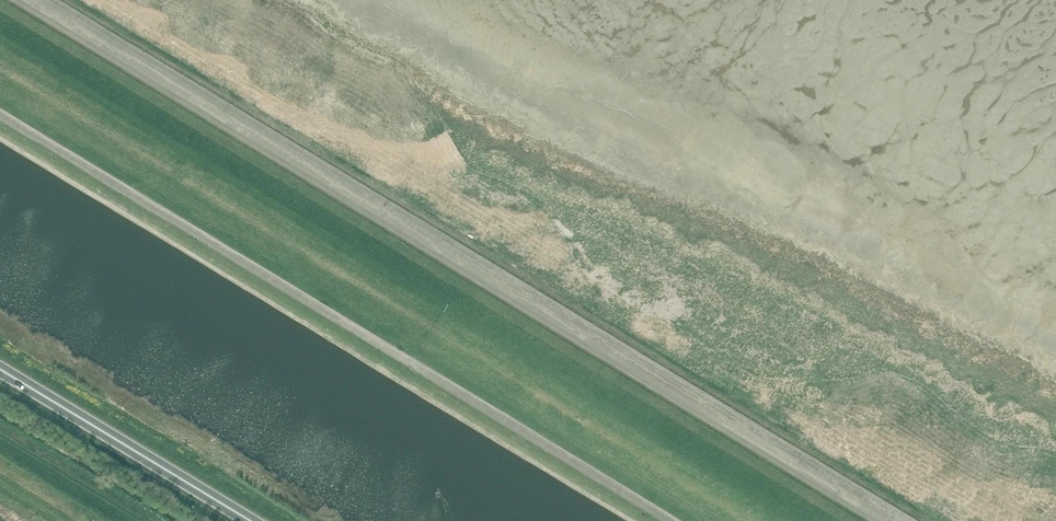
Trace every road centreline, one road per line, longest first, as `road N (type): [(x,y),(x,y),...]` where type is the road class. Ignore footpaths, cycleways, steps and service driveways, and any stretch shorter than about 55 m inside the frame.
road 1 (primary): [(250,520),(0,370)]

